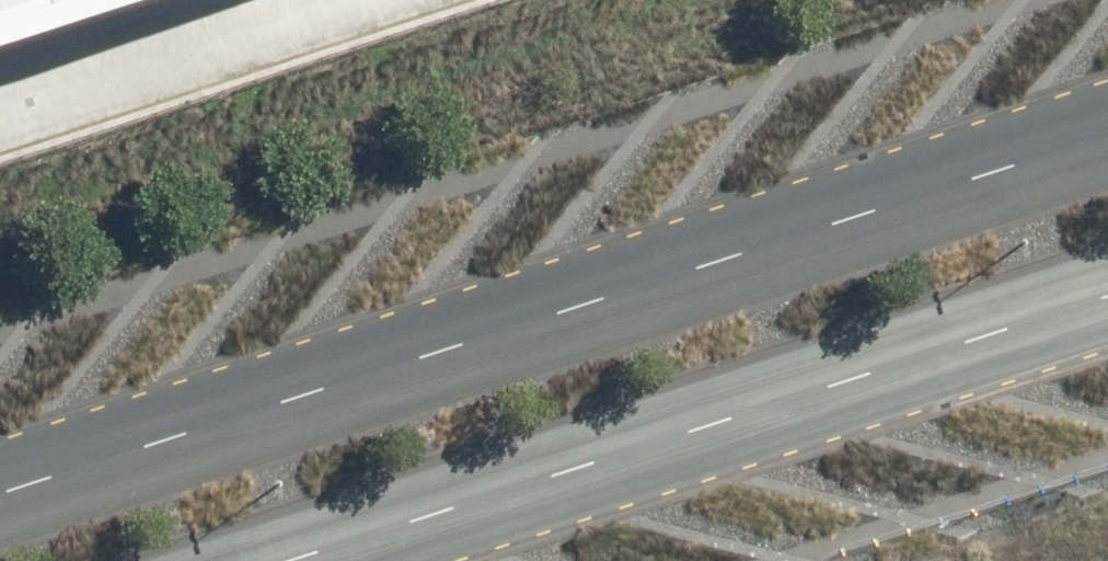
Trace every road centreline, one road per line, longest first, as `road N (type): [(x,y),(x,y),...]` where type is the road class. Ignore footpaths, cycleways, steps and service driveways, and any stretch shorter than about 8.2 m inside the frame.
road 1 (tertiary): [(0,484),(1107,132)]
road 2 (tertiary): [(1107,299),(298,560)]

